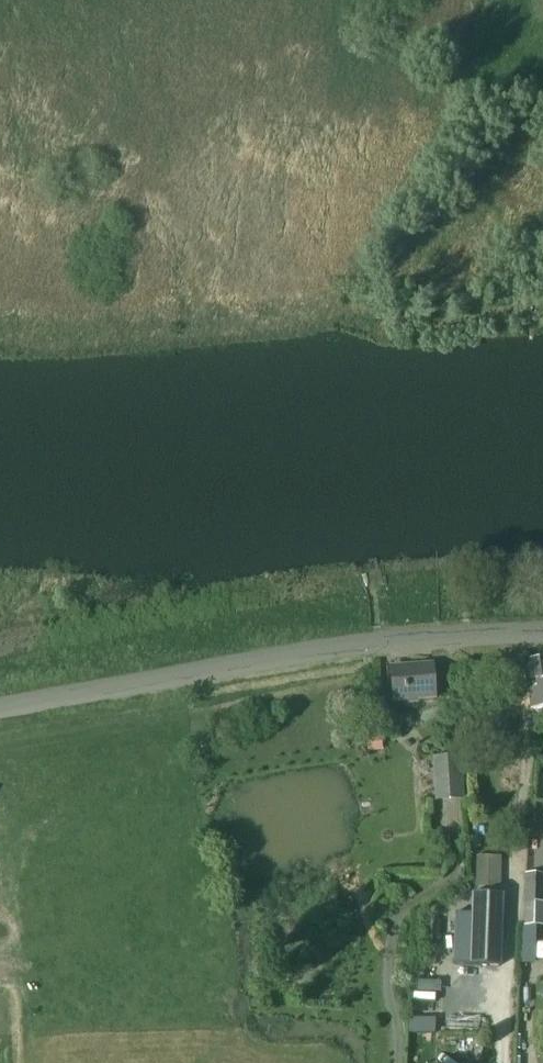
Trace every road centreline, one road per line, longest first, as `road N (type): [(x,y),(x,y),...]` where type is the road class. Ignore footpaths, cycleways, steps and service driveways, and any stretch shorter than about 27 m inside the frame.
road 1 (tertiary): [(542,627),(313,645),(0,703)]

